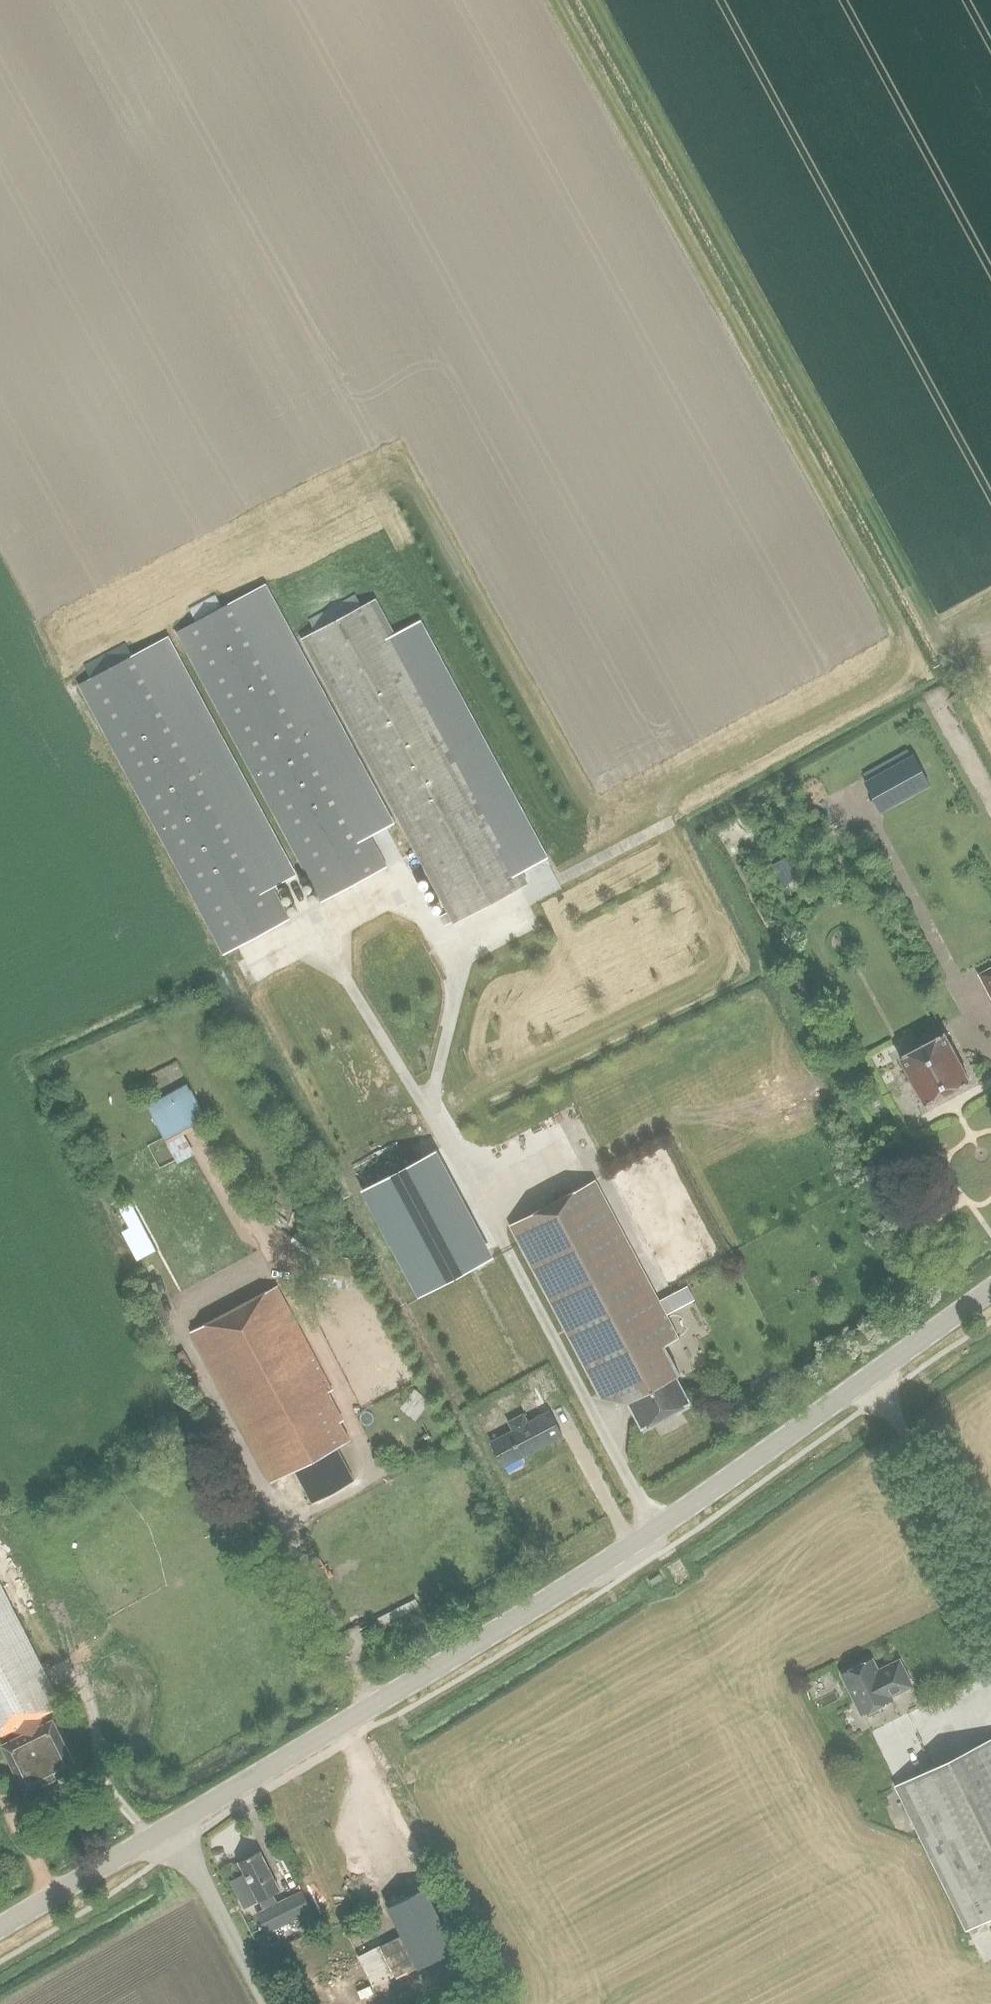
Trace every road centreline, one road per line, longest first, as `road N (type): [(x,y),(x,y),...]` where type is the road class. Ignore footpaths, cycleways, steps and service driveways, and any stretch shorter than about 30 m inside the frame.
road 1 (secondary): [(166,1828),(656,1531),(990,1294)]
road 2 (unclassified): [(266,2003),(204,1879),(166,1828)]
road 3 (secondary): [(0,1929),(166,1828)]

